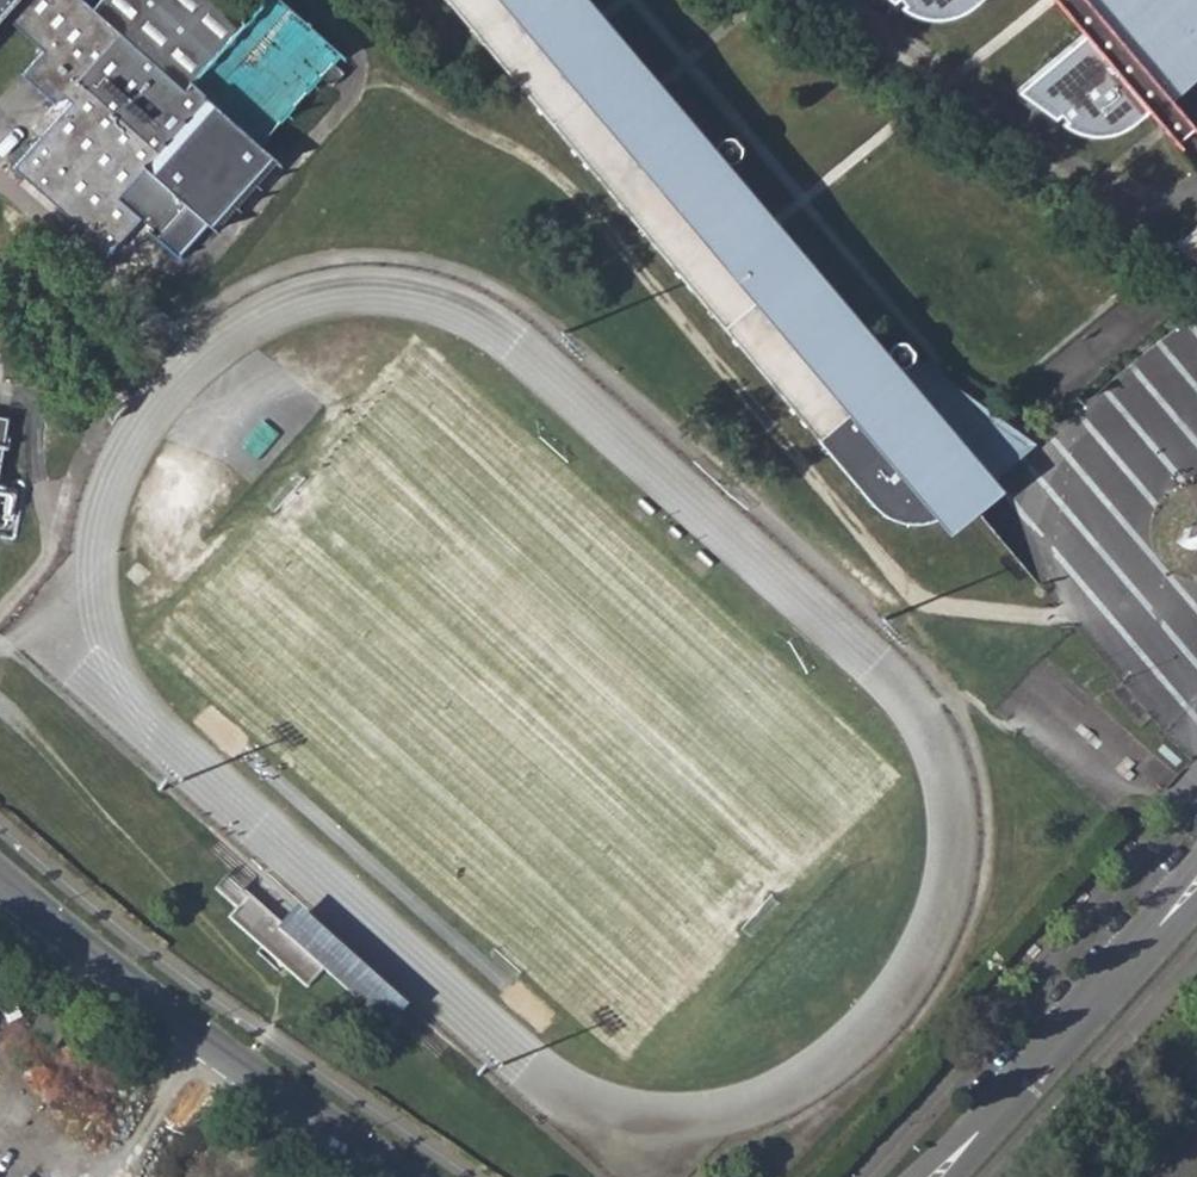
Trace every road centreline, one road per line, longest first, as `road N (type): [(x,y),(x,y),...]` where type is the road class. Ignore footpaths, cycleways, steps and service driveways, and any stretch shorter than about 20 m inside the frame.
road 1 (tertiary): [(0,872),(140,986),(412,1176)]
road 2 (tertiary): [(934,1176),(1196,879)]

